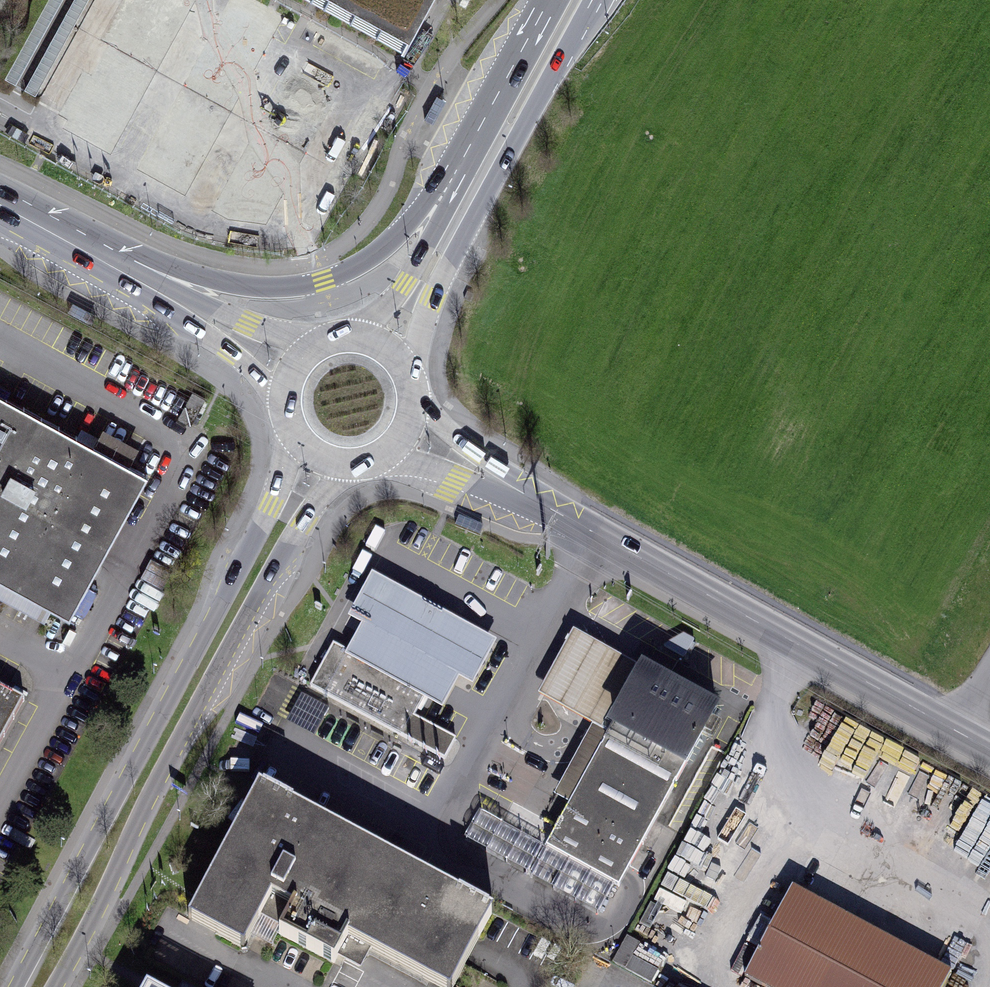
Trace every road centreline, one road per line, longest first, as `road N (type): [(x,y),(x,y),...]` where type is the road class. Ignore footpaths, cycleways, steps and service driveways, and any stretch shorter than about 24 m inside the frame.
road 1 (tertiary): [(401,435),(989,749)]
road 2 (primary): [(291,425),(271,505),(15,986)]
road 3 (primary): [(57,986),(181,739),(305,523),(357,463)]
road 4 (primary): [(407,383),(440,283),(595,0)]
road 5 (tertiary): [(452,180),(368,260),(301,286),(247,286),(101,252)]
road 6 (tertiary): [(0,216),(186,322),(250,369),(287,409)]
road 7 (tertiary): [(337,343),(247,324),(101,252)]
road 8 (primary): [(551,0),(452,180)]
road 9 (primary): [(452,180),(416,268),(359,342)]

